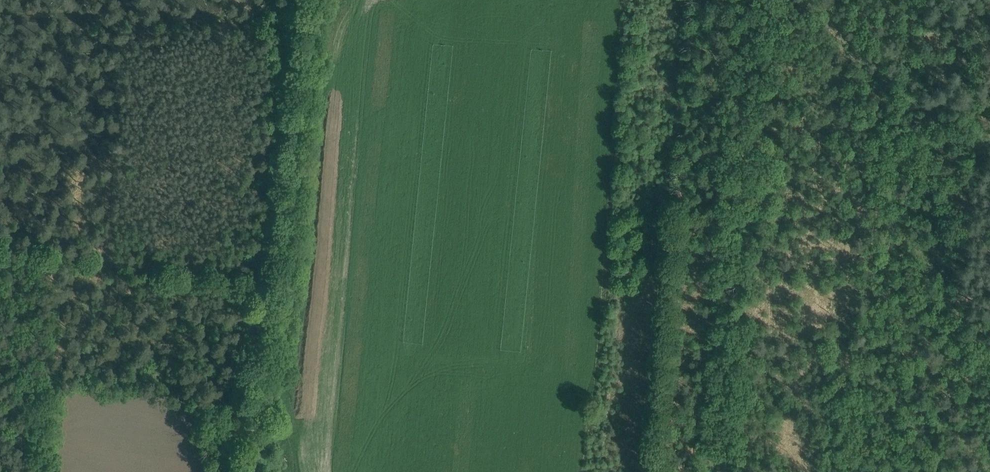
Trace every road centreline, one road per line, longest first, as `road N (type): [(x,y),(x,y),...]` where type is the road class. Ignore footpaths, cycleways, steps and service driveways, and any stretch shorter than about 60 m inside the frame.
road 1 (track): [(287,0),(249,471)]

